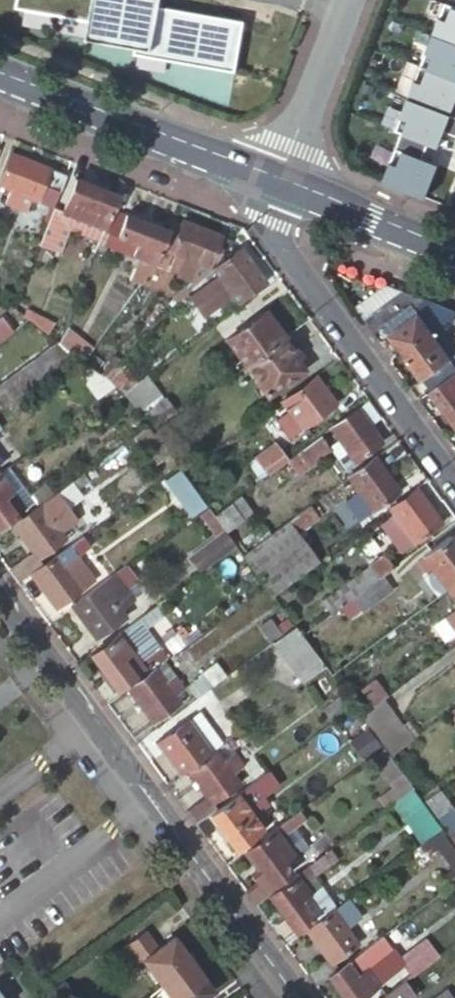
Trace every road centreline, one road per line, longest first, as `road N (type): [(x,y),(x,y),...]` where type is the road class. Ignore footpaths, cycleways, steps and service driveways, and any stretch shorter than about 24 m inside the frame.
road 1 (residential): [(285,997),(64,694)]
road 2 (residential): [(280,183),(269,228),(454,481)]
road 3 (secondary): [(0,74),(280,183)]
road 4 (residential): [(350,0),(280,183)]
road 5 (secondary): [(280,183),(454,252)]

